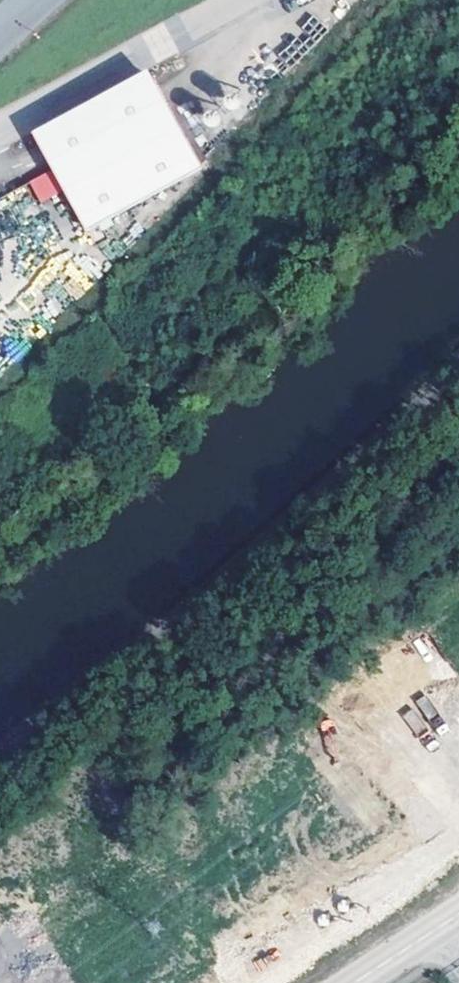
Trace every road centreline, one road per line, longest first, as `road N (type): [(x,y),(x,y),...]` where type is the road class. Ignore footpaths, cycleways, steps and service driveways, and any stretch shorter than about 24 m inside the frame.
road 1 (unclassified): [(458,914),(353,982)]

